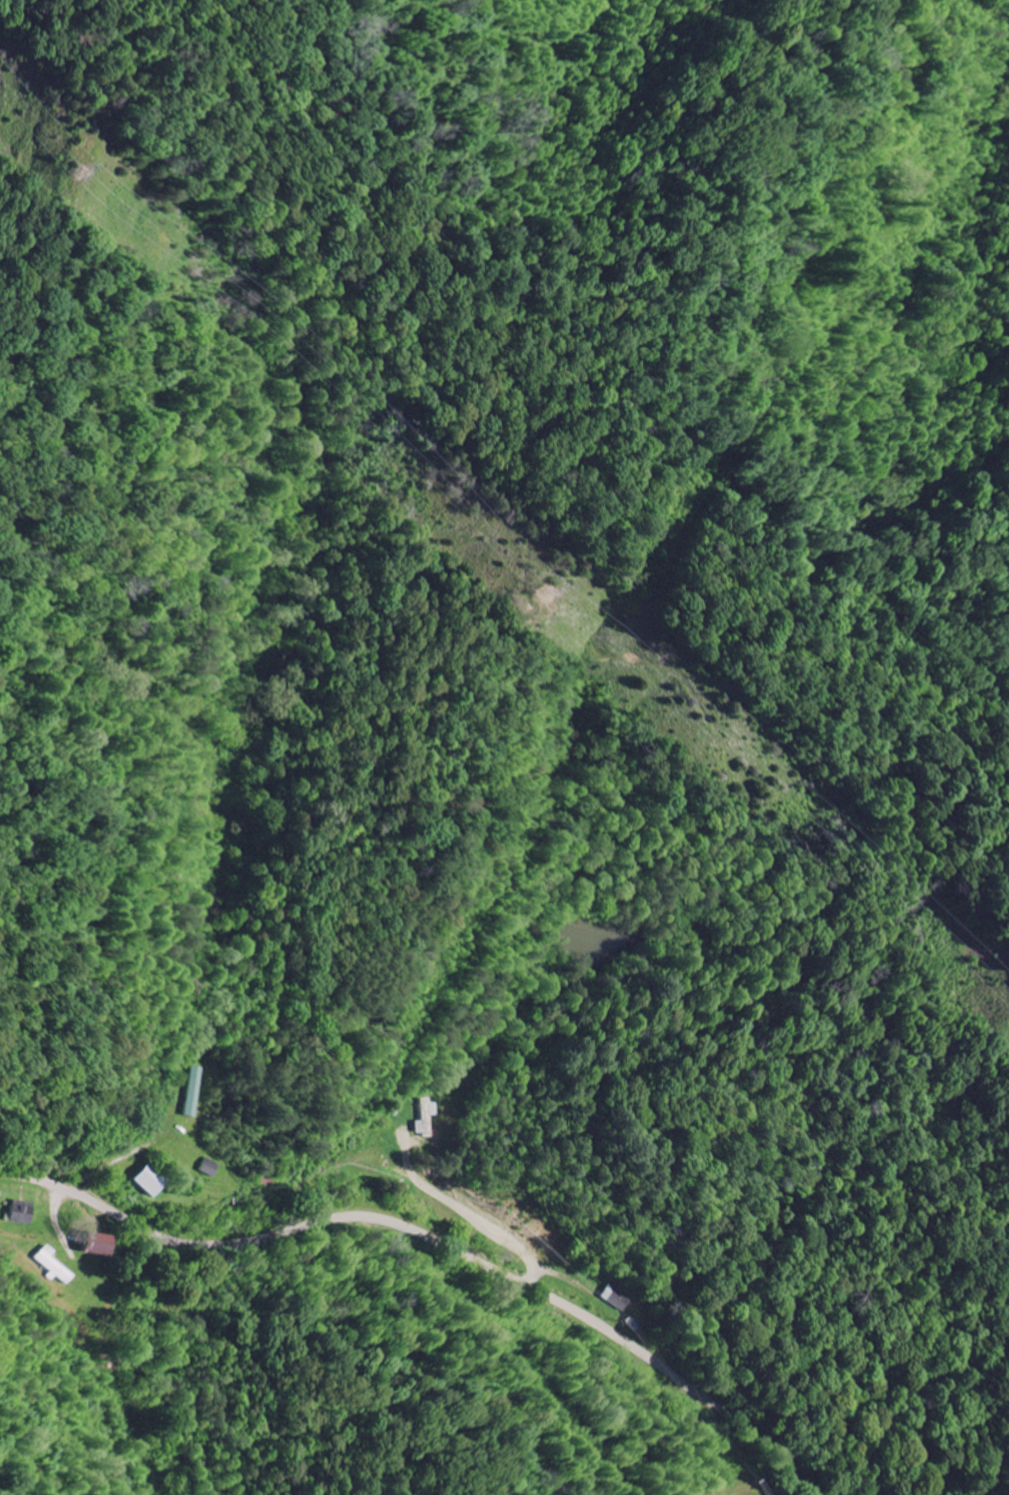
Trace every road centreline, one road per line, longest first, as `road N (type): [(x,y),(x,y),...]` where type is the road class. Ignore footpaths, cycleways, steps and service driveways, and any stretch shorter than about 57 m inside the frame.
road 1 (residential): [(815,1494),(747,1427),(614,1335),(414,1232),(336,1220),(227,1250),(198,1248),(145,1232),(61,1189),(0,1175)]

